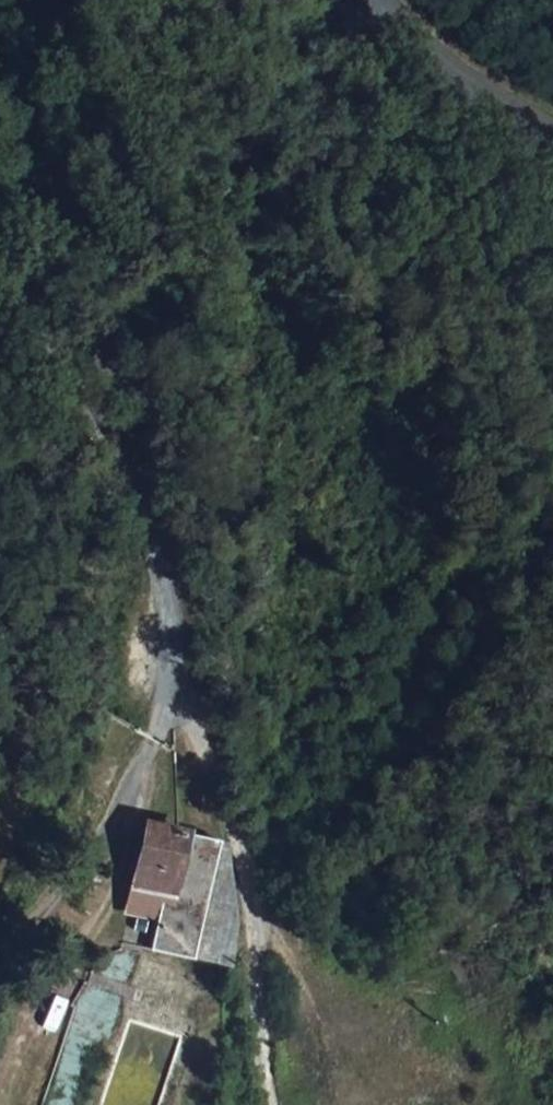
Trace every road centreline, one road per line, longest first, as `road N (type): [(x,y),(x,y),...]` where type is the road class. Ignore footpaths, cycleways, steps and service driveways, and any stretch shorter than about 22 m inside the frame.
road 1 (unclassified): [(270,1104),(248,903),(177,662)]
road 2 (unclassified): [(0,276),(104,439),(154,570),(177,662)]
road 3 (track): [(9,1104),(39,1020),(113,882),(133,828),(130,788)]
road 4 (tertiary): [(552,120),(415,40),(383,0)]

